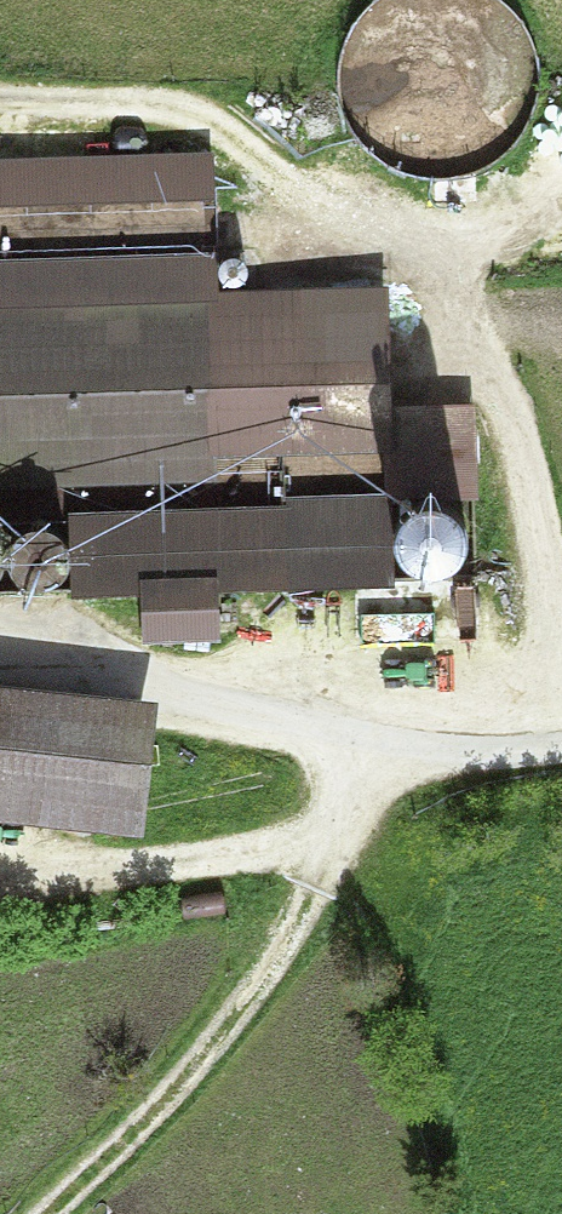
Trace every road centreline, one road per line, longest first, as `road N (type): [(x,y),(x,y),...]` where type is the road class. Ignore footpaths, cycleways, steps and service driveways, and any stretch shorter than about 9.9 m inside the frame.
road 1 (track): [(392,752),(232,1033),(47,1213)]
road 2 (unclassified): [(392,752),(500,762),(561,754)]

